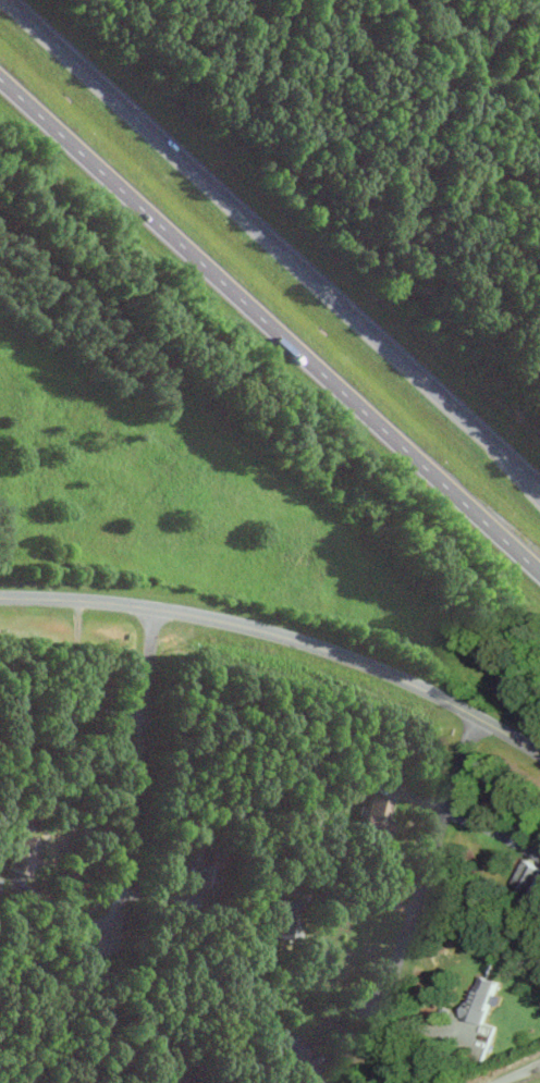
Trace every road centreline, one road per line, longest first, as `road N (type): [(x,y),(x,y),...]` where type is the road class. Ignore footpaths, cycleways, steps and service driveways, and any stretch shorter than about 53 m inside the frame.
road 1 (trunk): [(0,81),(539,572)]
road 2 (trunk): [(539,478),(14,0)]
road 3 (residential): [(539,760),(434,689),(280,632),(119,599),(0,594)]
road 4 (residential): [(479,718),(388,985),(354,1042)]
road 5 (residential): [(151,605),(118,912)]

